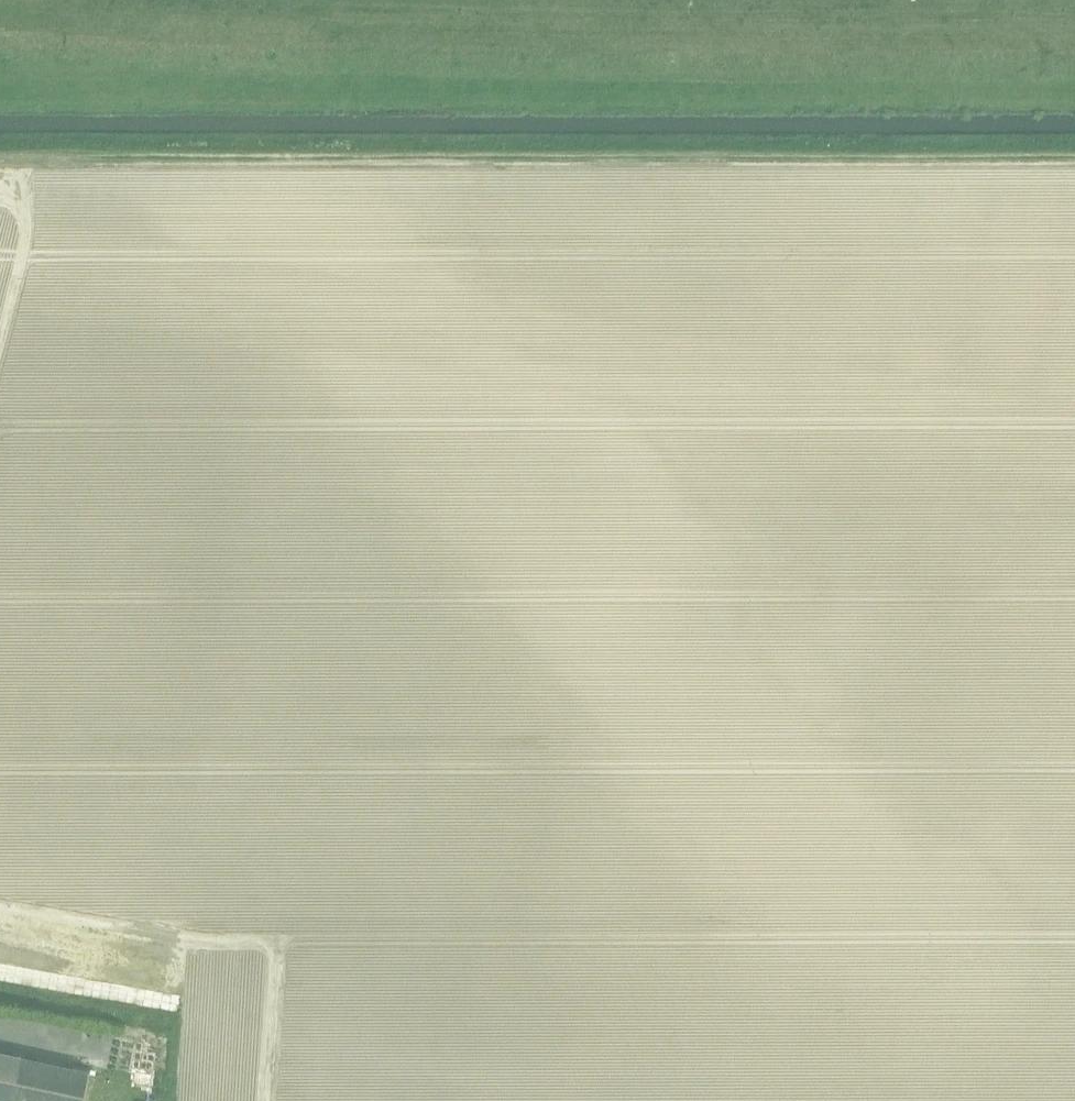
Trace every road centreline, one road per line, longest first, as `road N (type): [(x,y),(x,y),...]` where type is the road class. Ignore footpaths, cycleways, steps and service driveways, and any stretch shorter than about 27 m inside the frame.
road 1 (track): [(0,161),(1074,161)]

